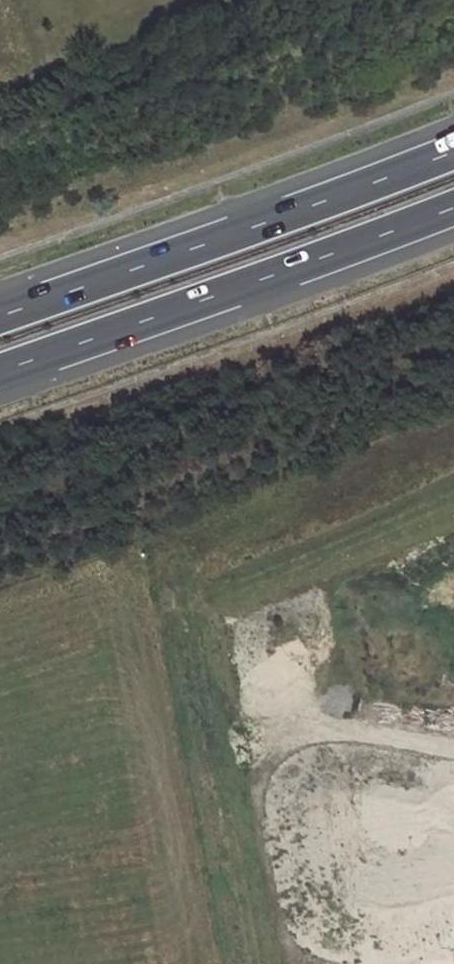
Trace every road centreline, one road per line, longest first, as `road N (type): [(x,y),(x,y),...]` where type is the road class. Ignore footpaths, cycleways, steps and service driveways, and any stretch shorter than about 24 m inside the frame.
road 1 (motorway): [(453,151),(0,316)]
road 2 (motorway): [(0,371),(453,209)]

